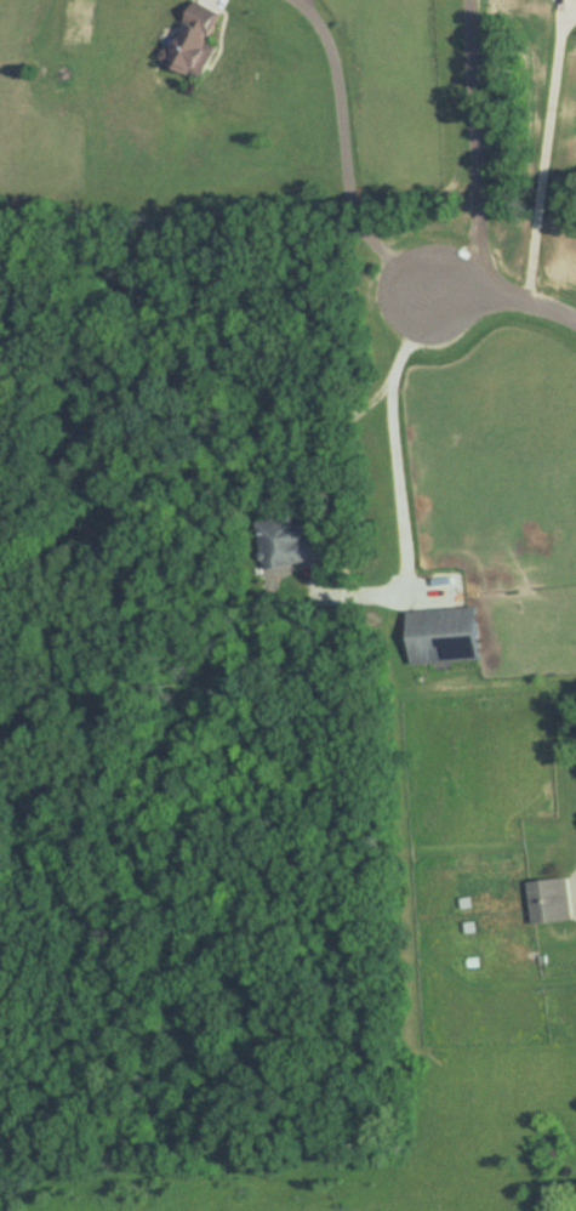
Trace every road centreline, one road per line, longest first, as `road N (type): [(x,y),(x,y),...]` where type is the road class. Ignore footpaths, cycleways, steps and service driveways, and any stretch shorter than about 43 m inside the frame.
road 1 (residential): [(575,316),(526,301),(433,291)]

